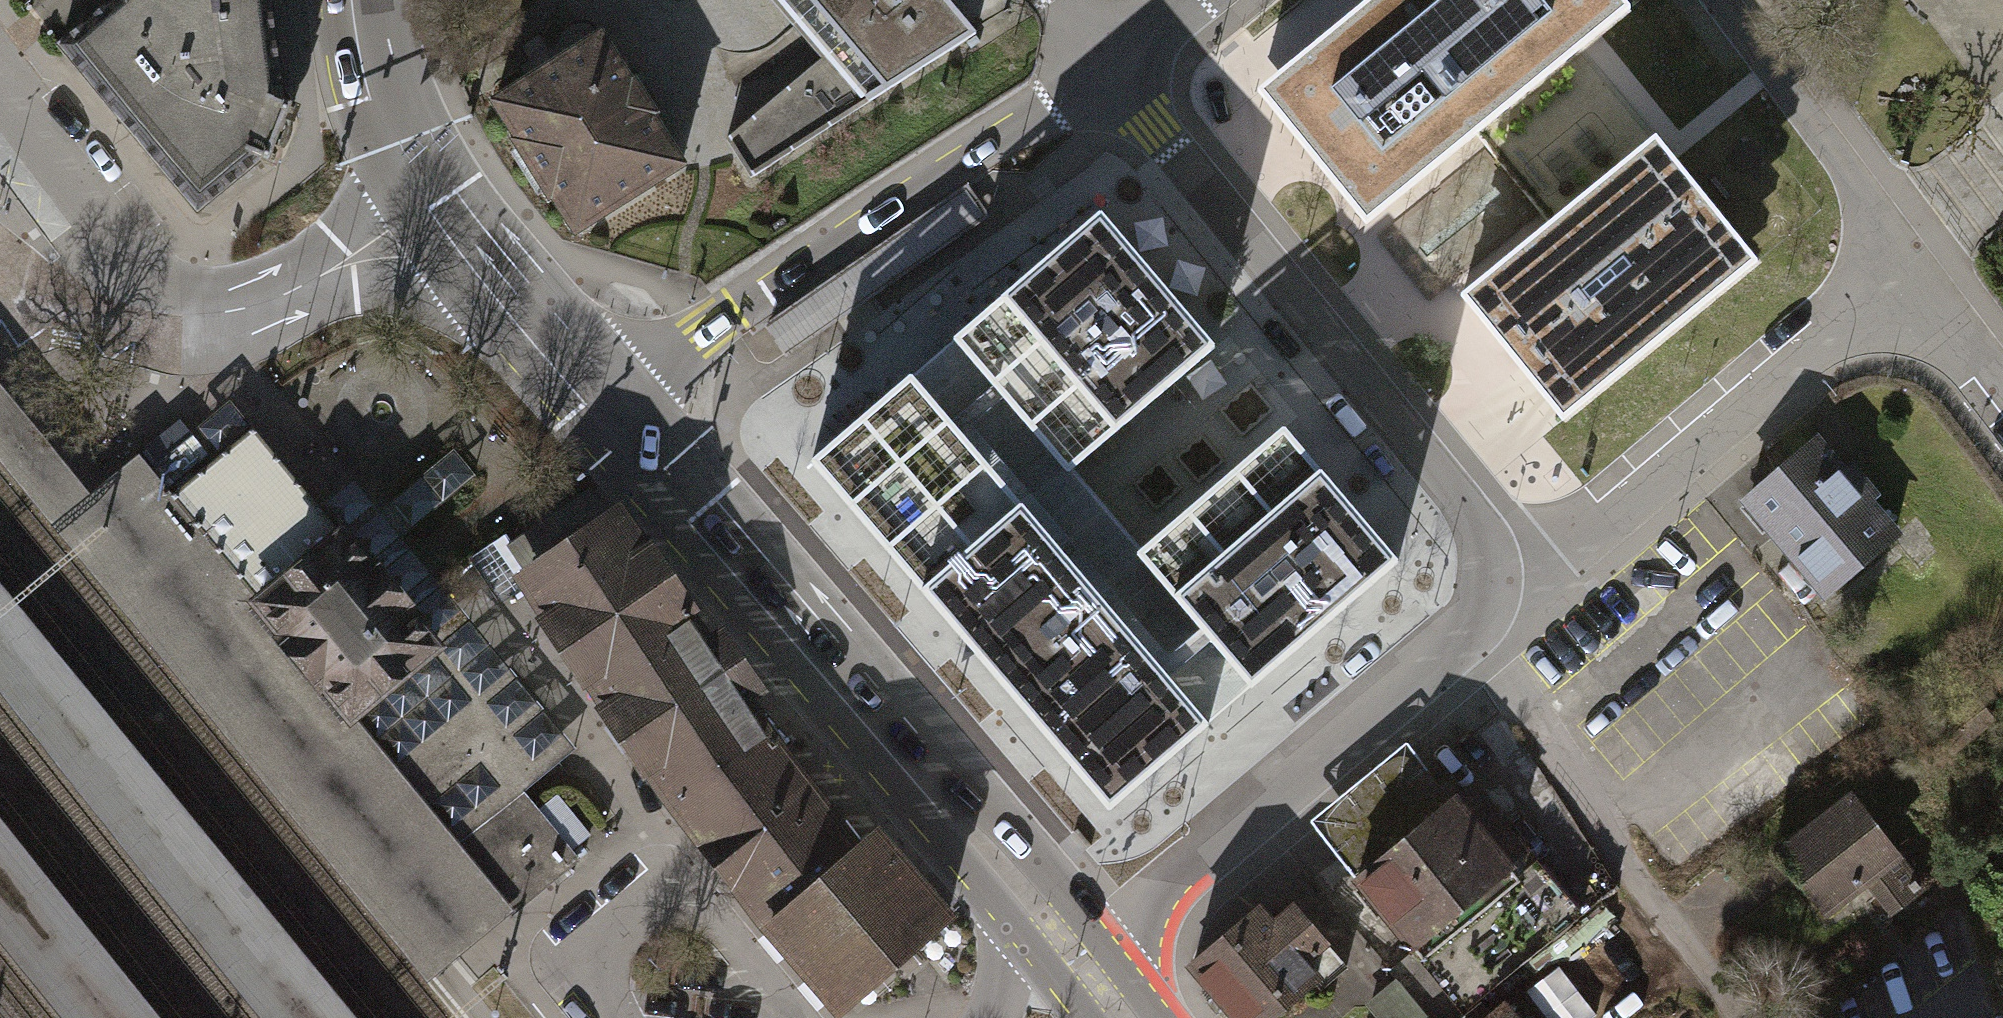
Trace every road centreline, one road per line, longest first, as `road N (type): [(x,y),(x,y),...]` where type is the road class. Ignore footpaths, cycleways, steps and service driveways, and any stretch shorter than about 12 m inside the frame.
road 1 (residential): [(1489,581),(1471,513),(1103,61)]
road 2 (tertiary): [(1103,61),(599,416)]
road 3 (residential): [(1489,581),(1579,539),(1925,257)]
road 4 (residential): [(0,116),(116,267),(167,297),(224,314),(289,301),(427,206)]
road 5 (residential): [(1097,941),(1271,807),(1472,624),(1489,581)]
road 6 (secondary): [(599,416),(921,778)]
road 7 (residential): [(1724,0),(1925,257)]
road 8 (secondary): [(921,778),(954,847),(1090,1017)]
road 9 (secondary): [(427,206),(599,416)]
road 10 (secondary): [(1097,941),(999,818),(921,778)]
road 11 (secondary): [(353,0),(374,108),(427,206)]
road 12 (residential): [(1925,257),(2002,363)]

